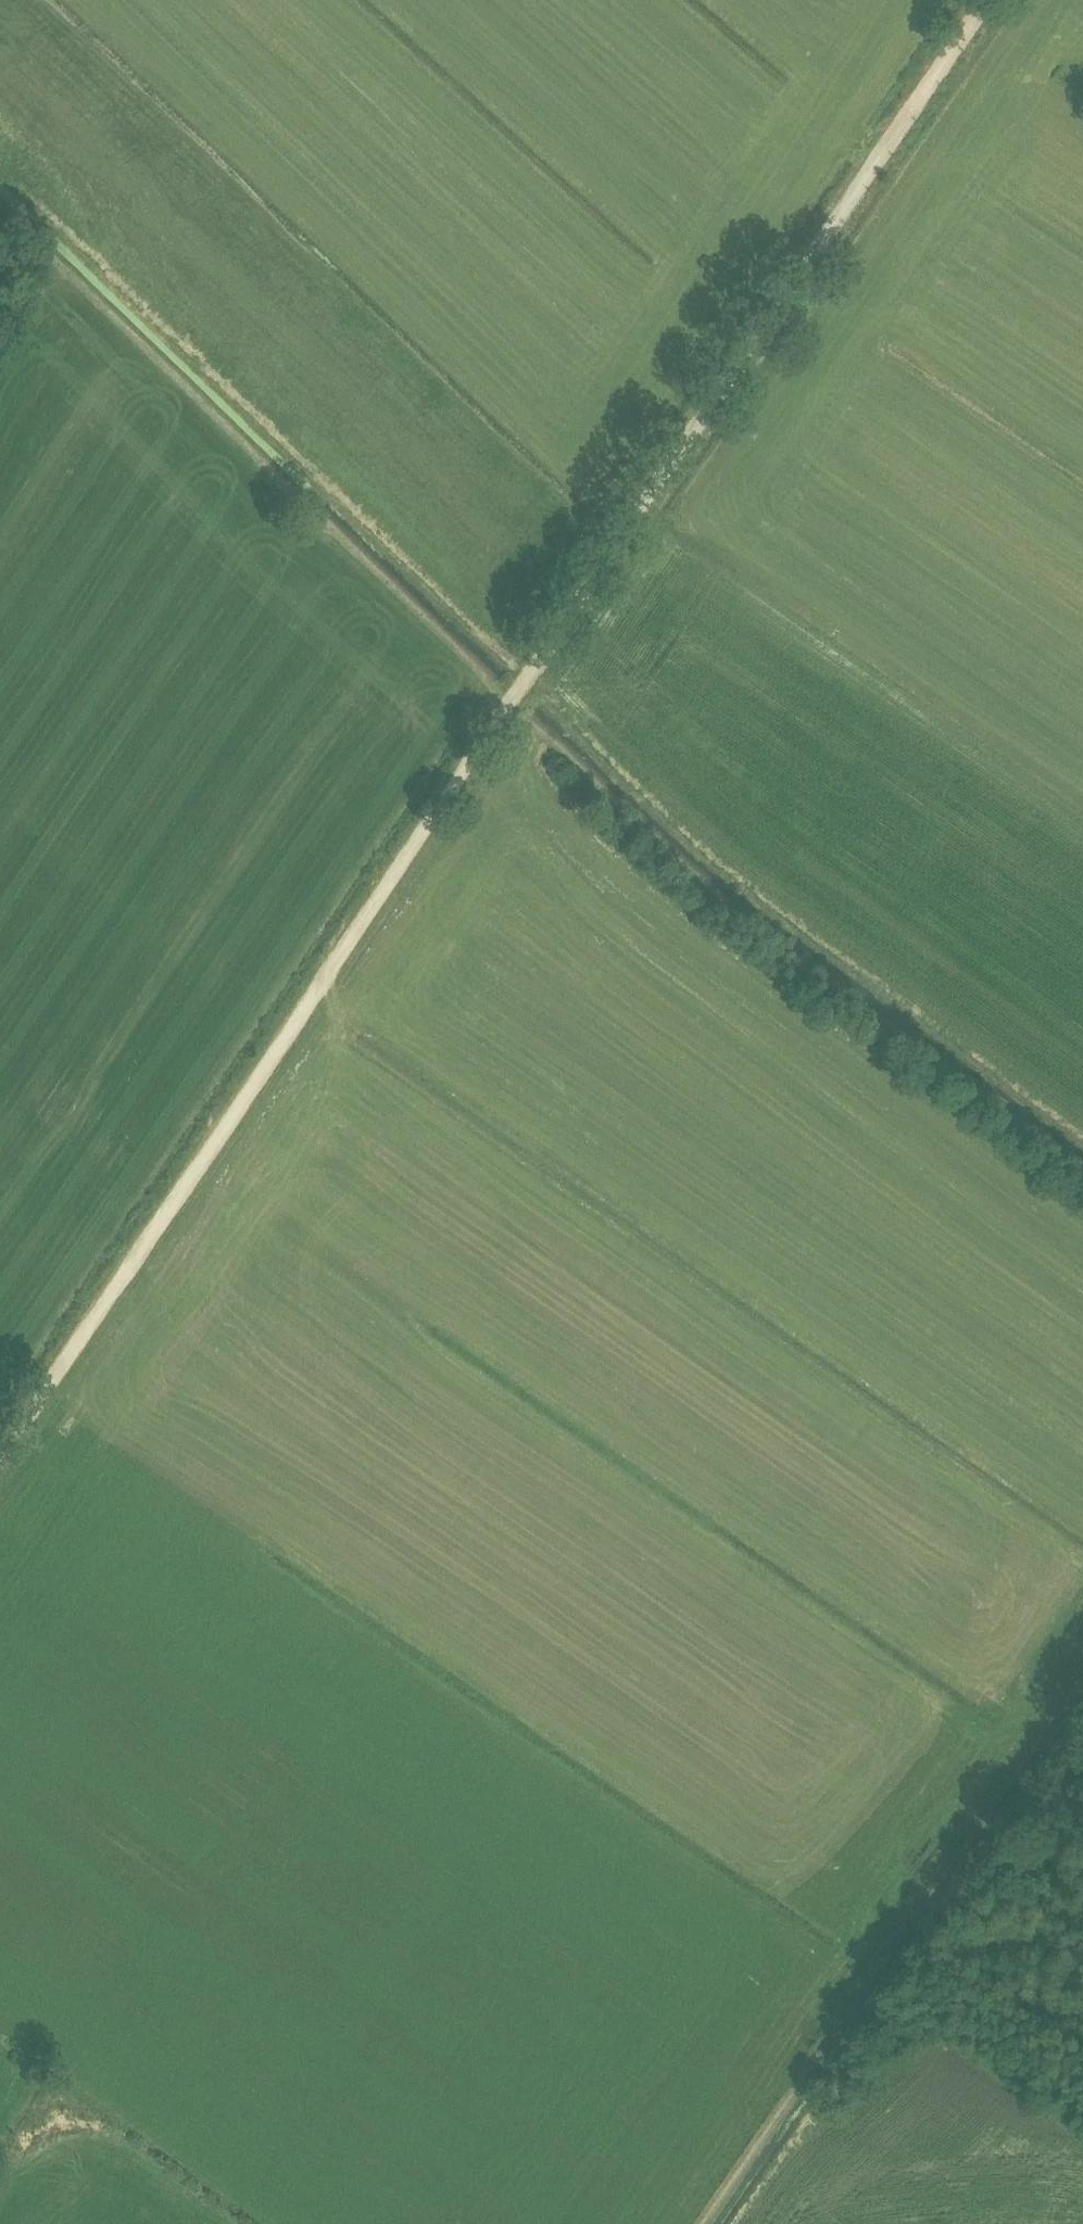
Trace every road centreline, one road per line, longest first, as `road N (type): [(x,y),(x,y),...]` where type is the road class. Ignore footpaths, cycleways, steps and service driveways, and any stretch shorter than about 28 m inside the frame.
road 1 (track): [(0,1455),(511,701)]
road 2 (track): [(511,701),(985,0)]

